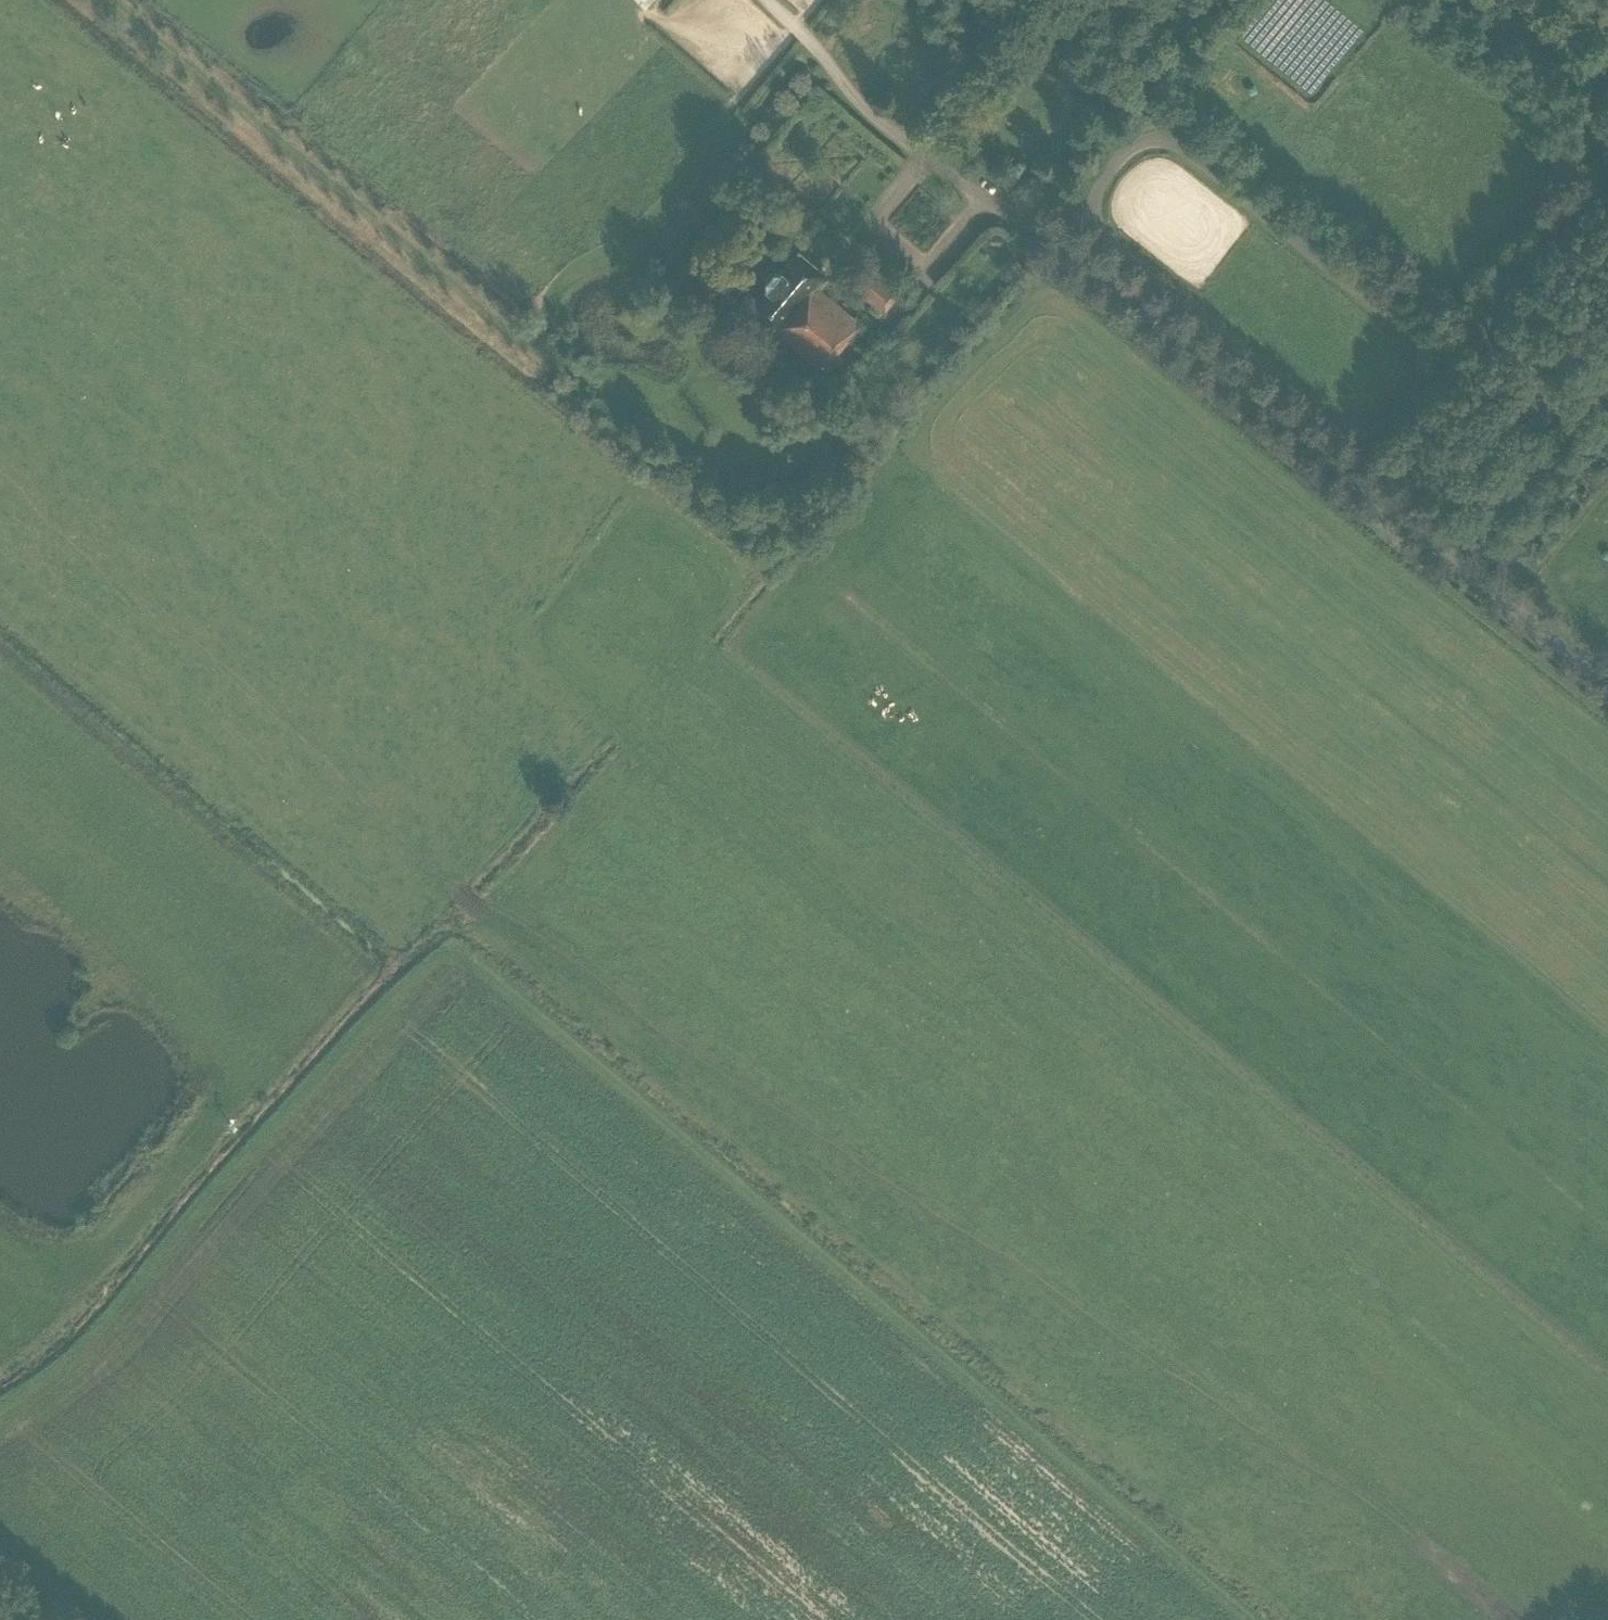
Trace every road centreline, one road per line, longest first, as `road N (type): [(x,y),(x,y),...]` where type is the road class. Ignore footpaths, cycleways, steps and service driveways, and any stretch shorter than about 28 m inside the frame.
road 1 (unclassified): [(926,160),(1037,228),(1607,684)]
road 2 (track): [(766,0),(860,104),(926,160)]
road 3 (track): [(926,160),(1051,0)]

